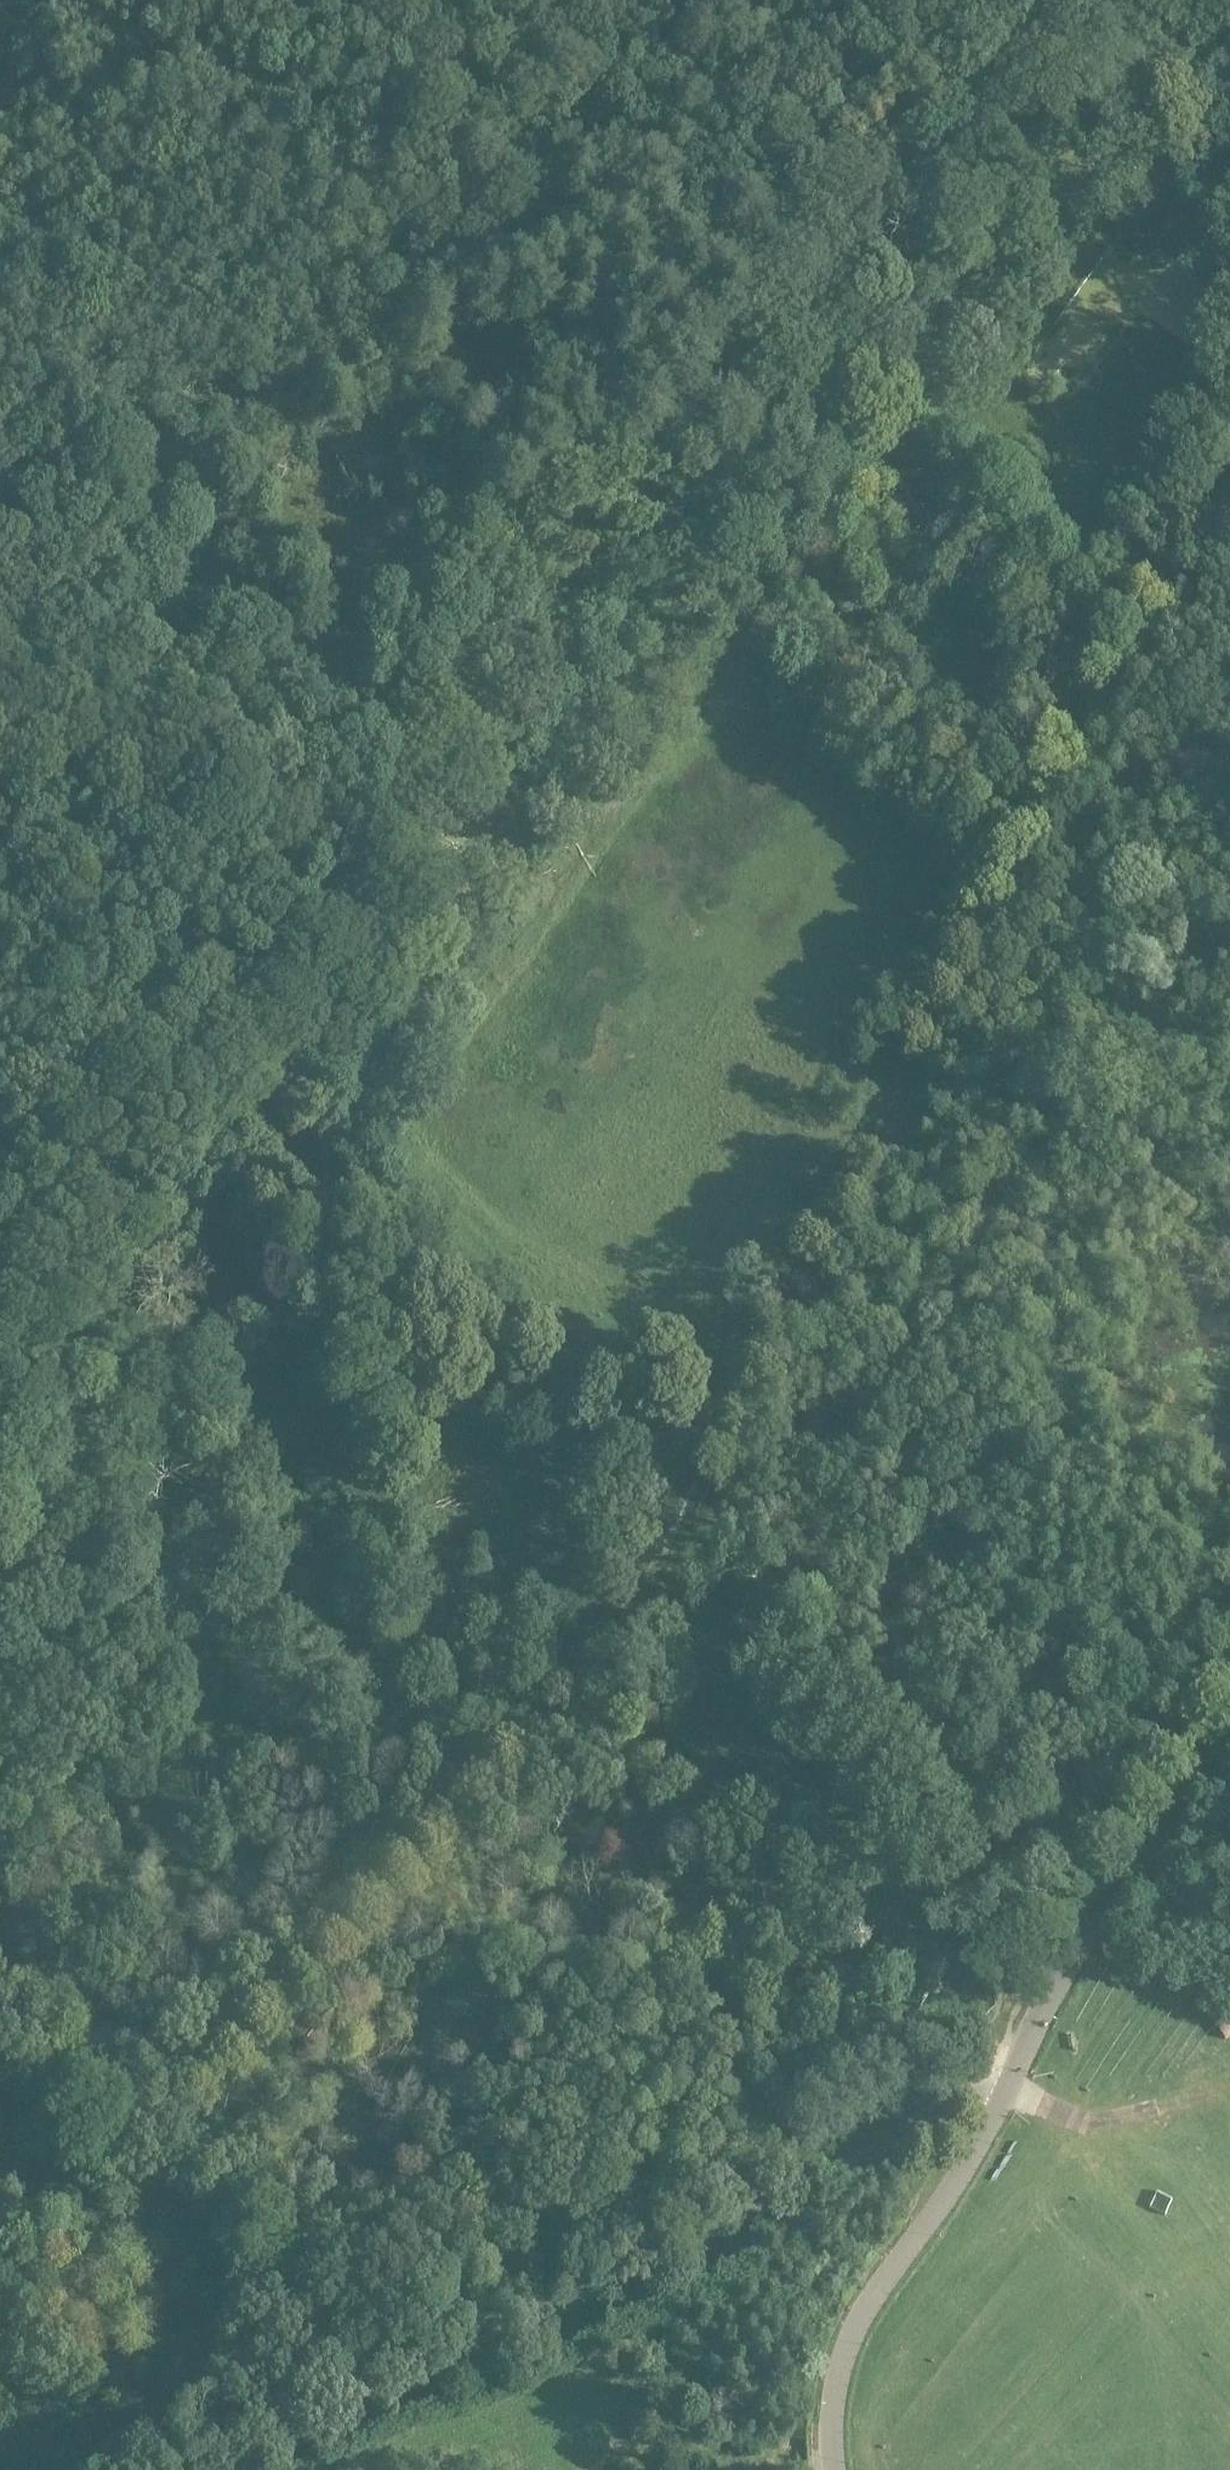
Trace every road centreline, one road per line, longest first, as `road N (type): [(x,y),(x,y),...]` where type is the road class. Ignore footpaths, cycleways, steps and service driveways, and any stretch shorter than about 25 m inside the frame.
road 1 (unclassified): [(221,2469),(303,2419),(537,2319),(751,2212),(873,2148),(958,2092),(1007,2090)]
road 2 (unclassified): [(832,2469),(834,2394),(858,2327),(1007,2090)]
road 3 (unclassified): [(1007,2090),(1092,1925),(1229,1751)]

